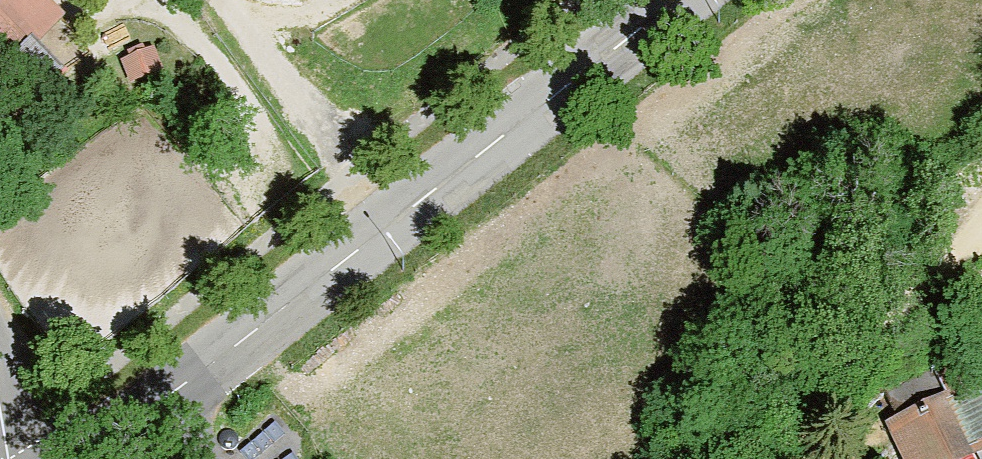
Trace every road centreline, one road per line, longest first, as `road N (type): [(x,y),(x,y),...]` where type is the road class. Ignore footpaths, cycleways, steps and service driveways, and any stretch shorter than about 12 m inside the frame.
road 1 (tertiary): [(82,458),(679,0)]
road 2 (track): [(981,220),(884,328),(785,458)]

